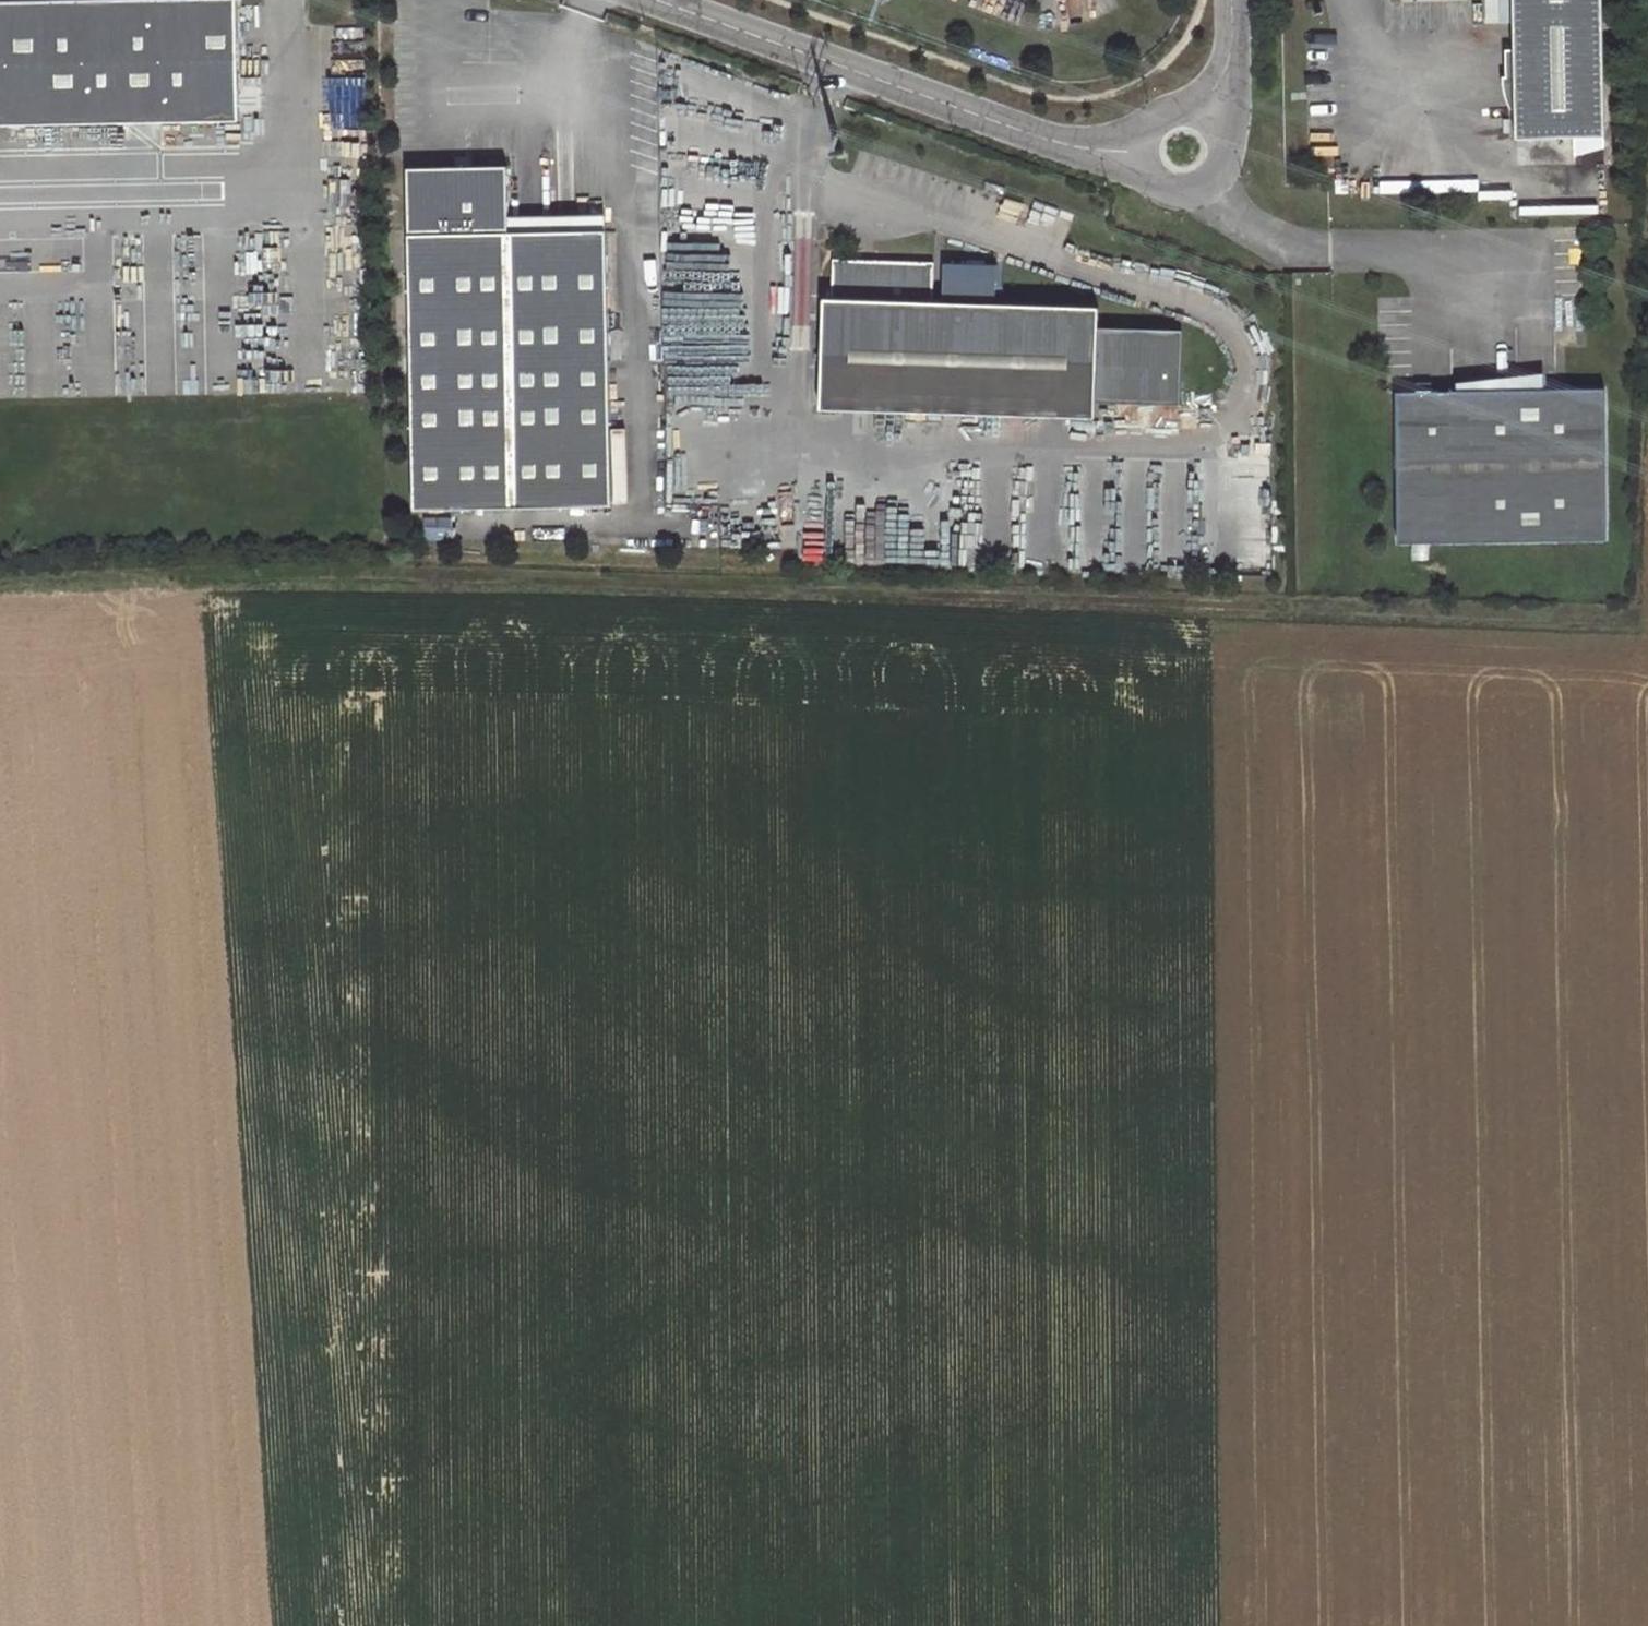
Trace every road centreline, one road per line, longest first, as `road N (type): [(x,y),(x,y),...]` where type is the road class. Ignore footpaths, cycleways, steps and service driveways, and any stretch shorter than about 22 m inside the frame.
road 1 (track): [(0,582),(628,586),(1634,618)]
road 2 (unclassified): [(660,0),(1088,152),(1139,149)]
road 3 (unclassified): [(1139,149),(1154,184),(1181,193),(1202,188),(1222,159),(1207,118)]
road 4 (unclassified): [(1229,0),(1230,65),(1207,118)]

